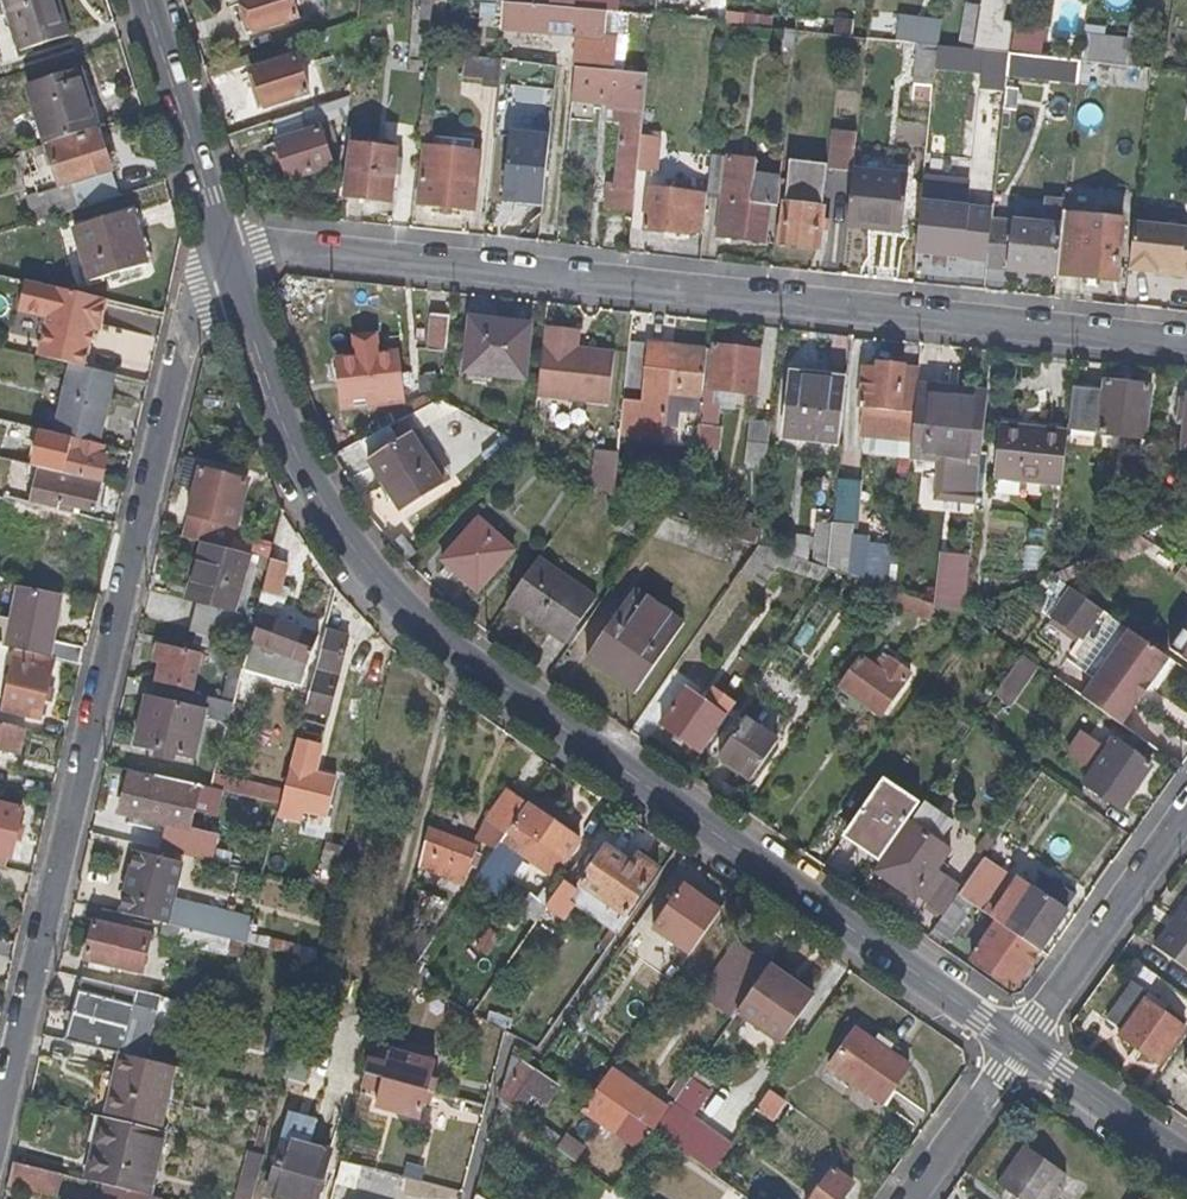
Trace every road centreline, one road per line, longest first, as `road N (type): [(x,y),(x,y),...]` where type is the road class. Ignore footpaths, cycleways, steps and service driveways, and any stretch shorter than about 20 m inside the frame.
road 1 (tertiary): [(1014,1048),(571,751),(401,612),(314,489),(219,238)]
road 2 (residential): [(219,238),(1186,343)]
road 3 (residential): [(0,1139),(219,238)]
road 4 (residential): [(1186,808),(1014,1048)]
road 5 (tertiary): [(219,238),(145,0)]
road 6 (tertiary): [(1186,1165),(1014,1048)]
road 7 (residential): [(1014,1048),(912,1198)]

